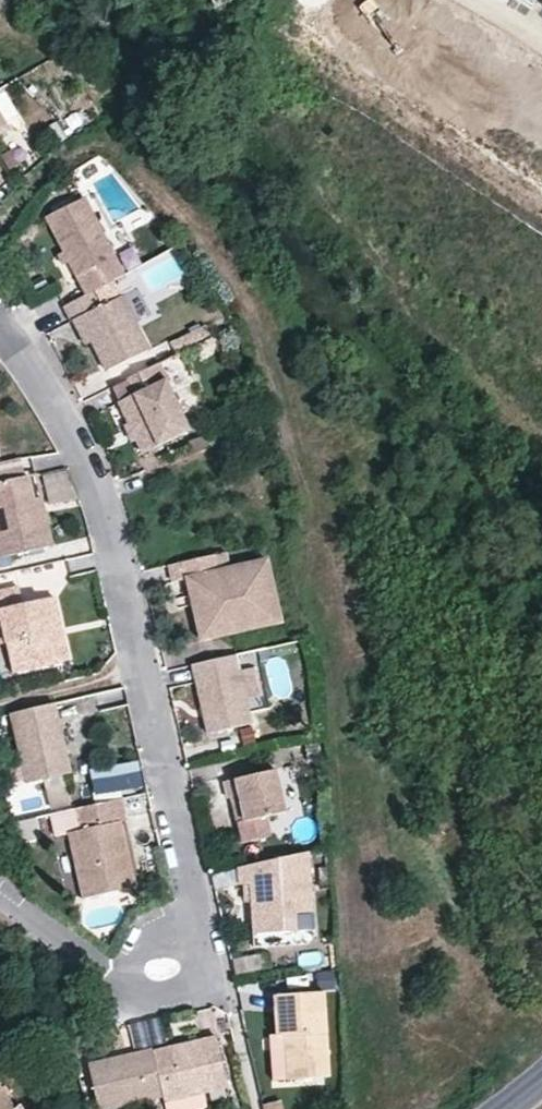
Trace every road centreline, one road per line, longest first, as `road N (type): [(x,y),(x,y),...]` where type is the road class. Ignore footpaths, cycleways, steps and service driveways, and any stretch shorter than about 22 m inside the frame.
road 1 (residential): [(0,892),(119,977),(175,973),(194,956),(193,894),(102,508),(81,456),(0,327)]

